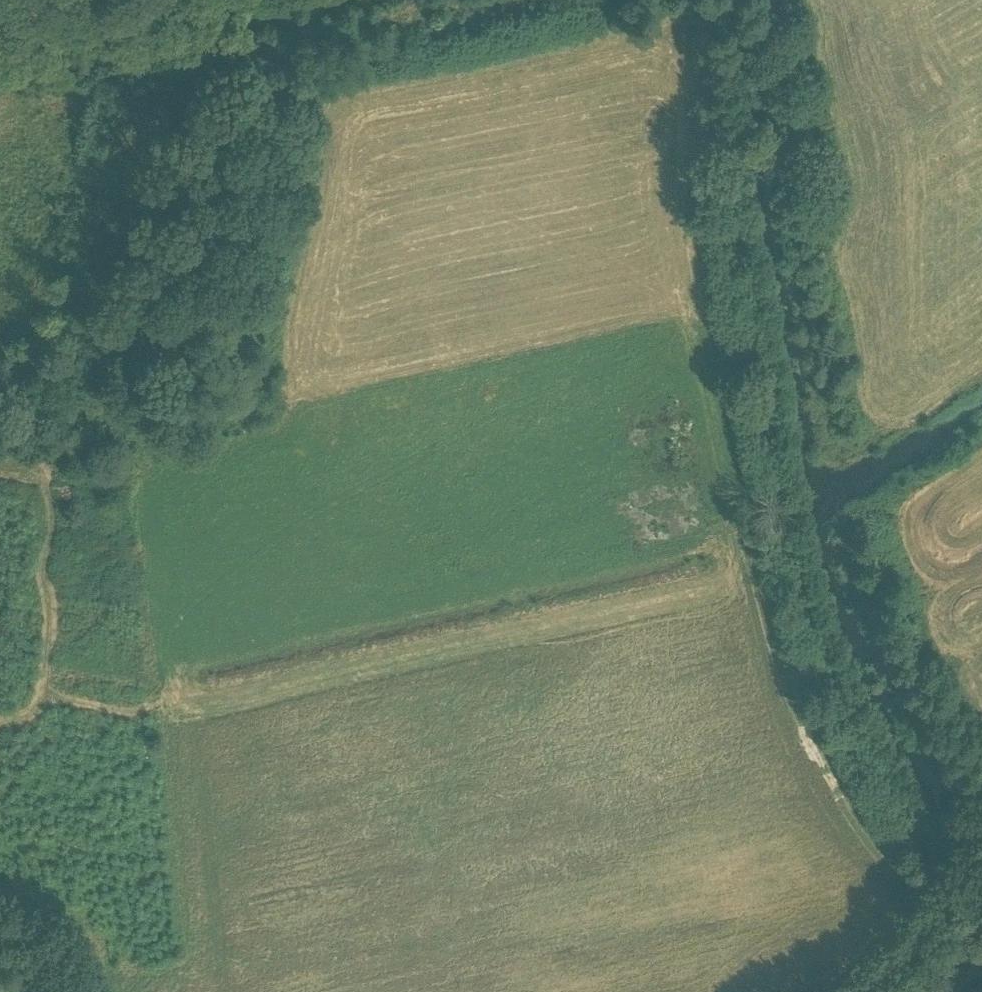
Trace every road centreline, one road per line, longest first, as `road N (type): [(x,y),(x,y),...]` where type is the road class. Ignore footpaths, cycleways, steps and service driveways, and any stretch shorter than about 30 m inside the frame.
road 1 (track): [(139,0),(76,14),(19,0)]

